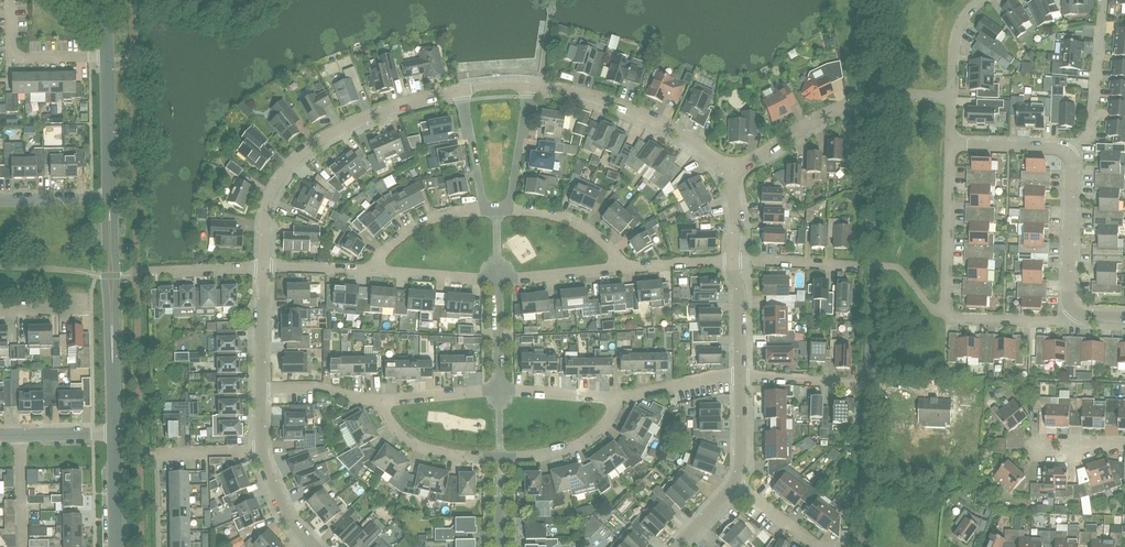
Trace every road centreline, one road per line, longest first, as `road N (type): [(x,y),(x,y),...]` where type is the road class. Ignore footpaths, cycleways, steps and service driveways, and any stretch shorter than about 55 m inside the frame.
road 1 (residential): [(1076,315),(958,320),(946,312),(952,143)]
road 2 (residential): [(263,267),(268,203),(292,162),(353,122),(463,90)]
road 3 (tertiary): [(115,432),(110,197)]
road 4 (residential): [(728,173),(654,121),(583,93),(527,86)]
road 5 (residential): [(157,546),(156,452),(261,448)]
road 6 (residential): [(1068,157),(1091,128),(1105,0)]
road 7 (residential): [(1076,315),(1068,296),(1068,157)]
road 8 (residential): [(107,59),(14,61),(8,0)]
road 9 (residential): [(952,143),(956,32),(981,0)]
road 10 (residential): [(728,173),(856,104)]
road 11 (residential): [(378,401),(418,445),(500,459)]
road 12 (residential): [(500,459),(586,442),(617,399)]
road 13 (residential): [(732,259),(871,264)]
road 14 (tertiary): [(110,197),(107,59)]
road 15 (residential): [(375,272),(401,236),(442,217),(485,210)]
road 16 (residential): [(511,209),(576,226),(607,246),(619,267)]
road 17 (residential): [(617,399),(741,375)]
road 18 (residential): [(137,273),(263,267)]
road 19 (residential): [(511,209),(527,86)]
road 20 (residential): [(260,391),(263,267)]
road 21 (residential): [(498,281),(375,272)]
road 22 (residential): [(485,210),(463,90)]
road 23 (residential): [(619,267),(498,281)]
road 24 (residential): [(498,392),(378,401)]
road 25 (residential): [(1068,157),(1056,146),(952,143)]

